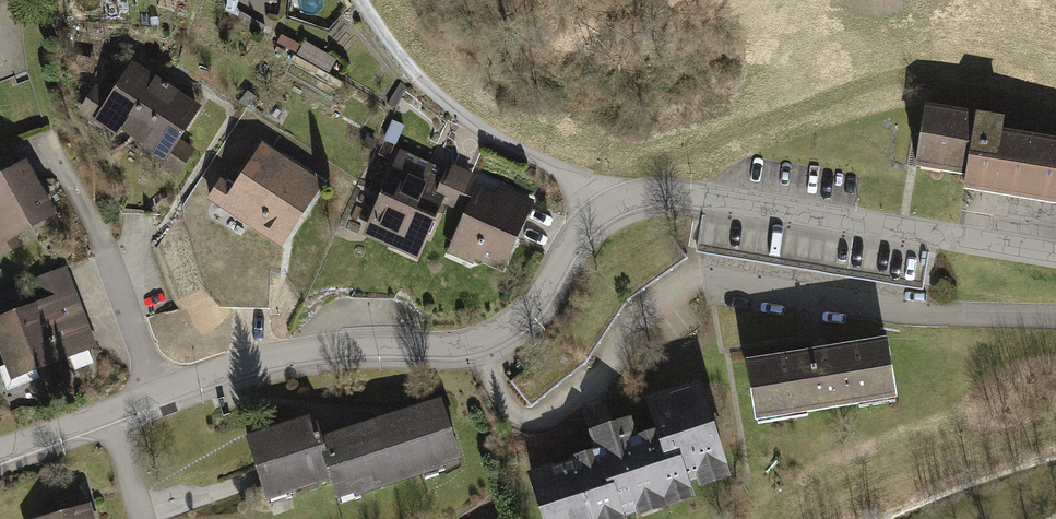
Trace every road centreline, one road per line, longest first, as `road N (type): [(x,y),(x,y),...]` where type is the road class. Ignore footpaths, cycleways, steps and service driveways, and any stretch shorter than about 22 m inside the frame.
road 1 (residential): [(603,211),(575,234),(535,307),(470,349),(295,352),(156,394)]
road 2 (residential): [(1055,257),(710,198),(639,194),(603,211)]
road 3 (residential): [(362,0),(416,77),(475,126),(576,180),(603,211)]
road 4 (residential): [(156,394),(104,247),(48,141)]

